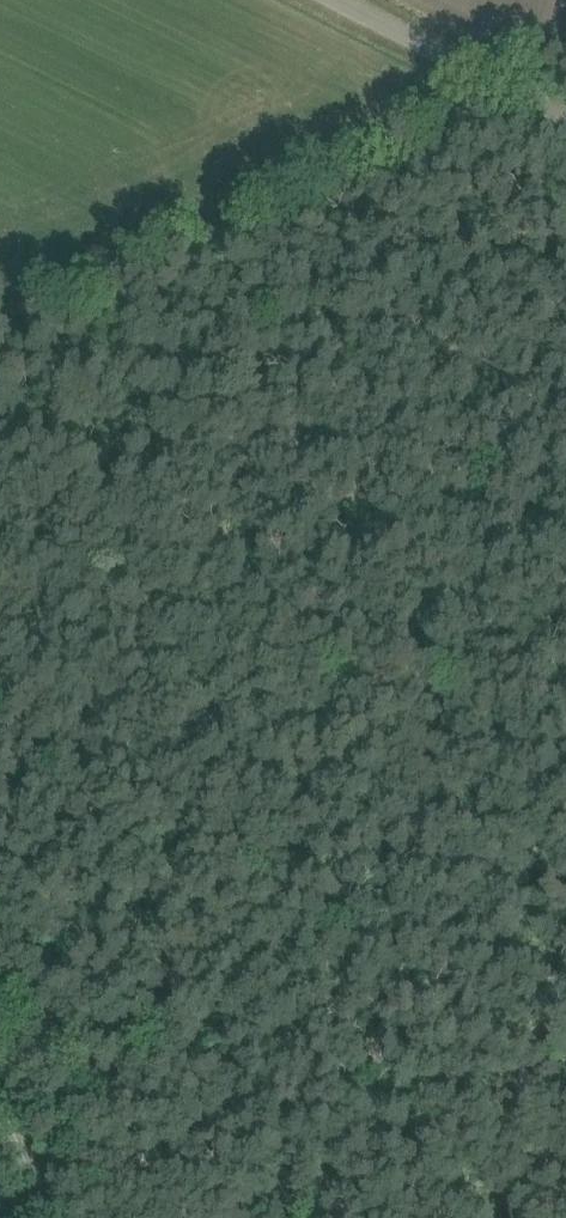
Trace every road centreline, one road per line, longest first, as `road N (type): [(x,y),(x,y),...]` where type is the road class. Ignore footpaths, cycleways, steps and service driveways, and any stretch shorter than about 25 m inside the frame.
road 1 (unclassified): [(565,117),(340,0)]

